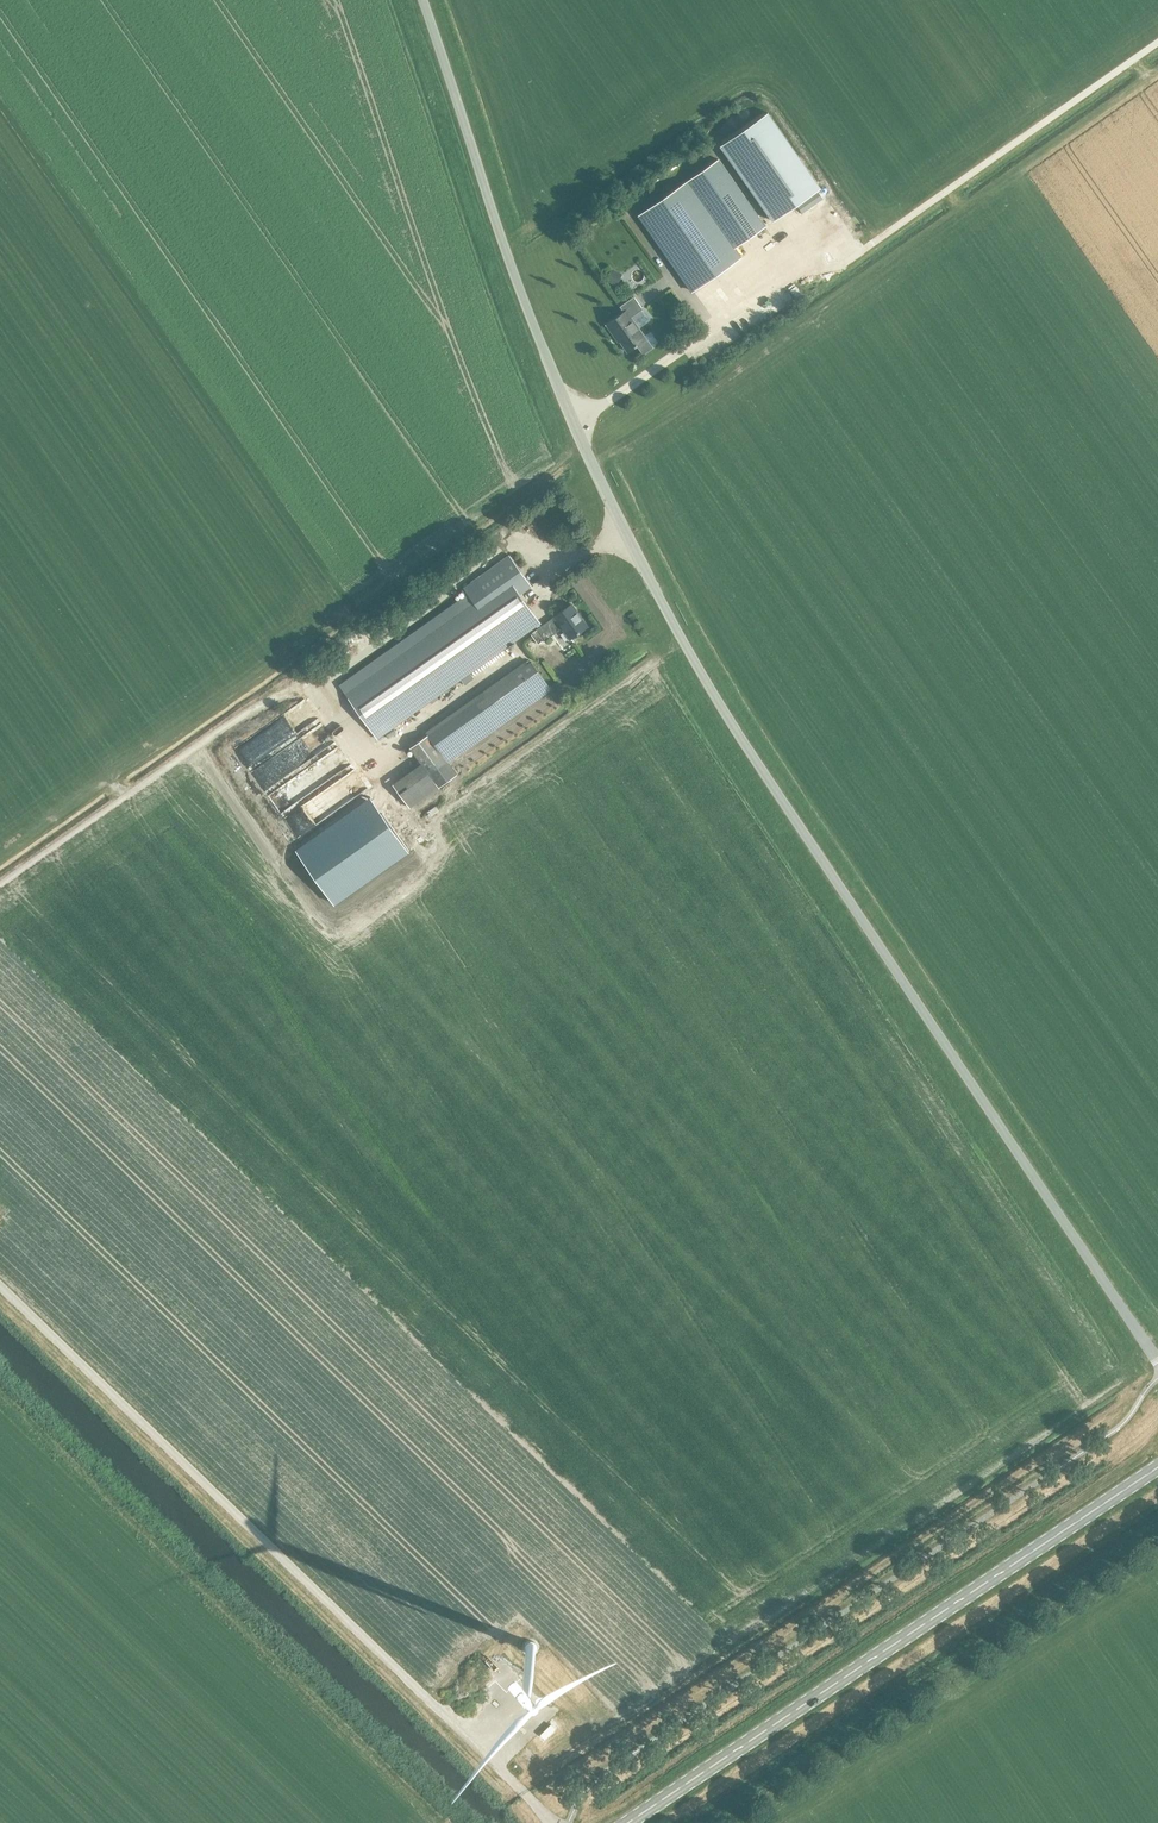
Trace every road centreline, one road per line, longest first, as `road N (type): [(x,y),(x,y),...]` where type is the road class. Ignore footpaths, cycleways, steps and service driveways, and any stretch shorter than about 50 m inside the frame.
road 1 (tertiary): [(1157,1360),(697,665),(625,532),(548,359),(422,0)]
road 2 (track): [(0,1285),(553,1822)]
road 3 (track): [(0,888),(279,695),(316,698),(370,768),(522,658)]
road 4 (secondary): [(630,1822),(1157,1467)]
road 5 (track): [(769,274),(845,264),(1157,44)]
road 6 (track): [(297,690),(327,681),(514,546),(574,562)]

